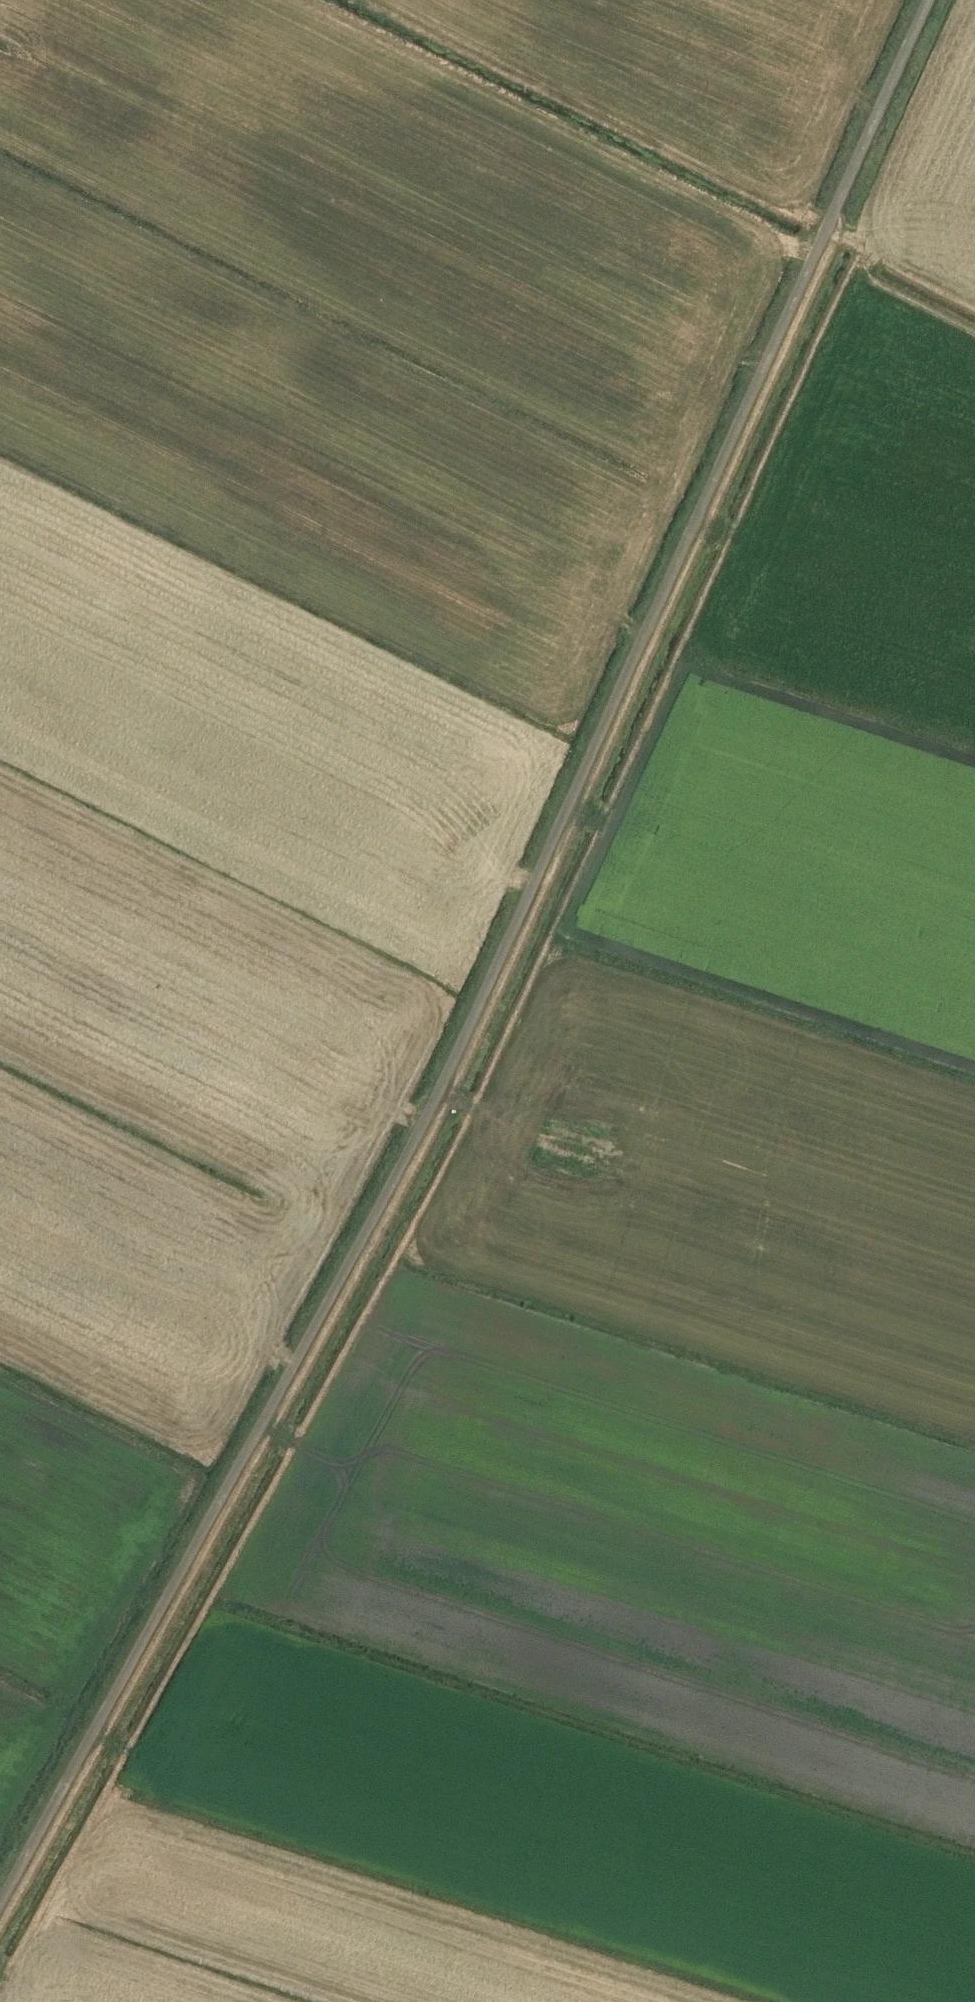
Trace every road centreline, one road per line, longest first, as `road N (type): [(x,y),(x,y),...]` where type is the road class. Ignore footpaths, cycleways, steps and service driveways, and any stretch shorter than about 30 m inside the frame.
road 1 (unclassified): [(0,1896),(370,1218),(506,942),(926,0)]

